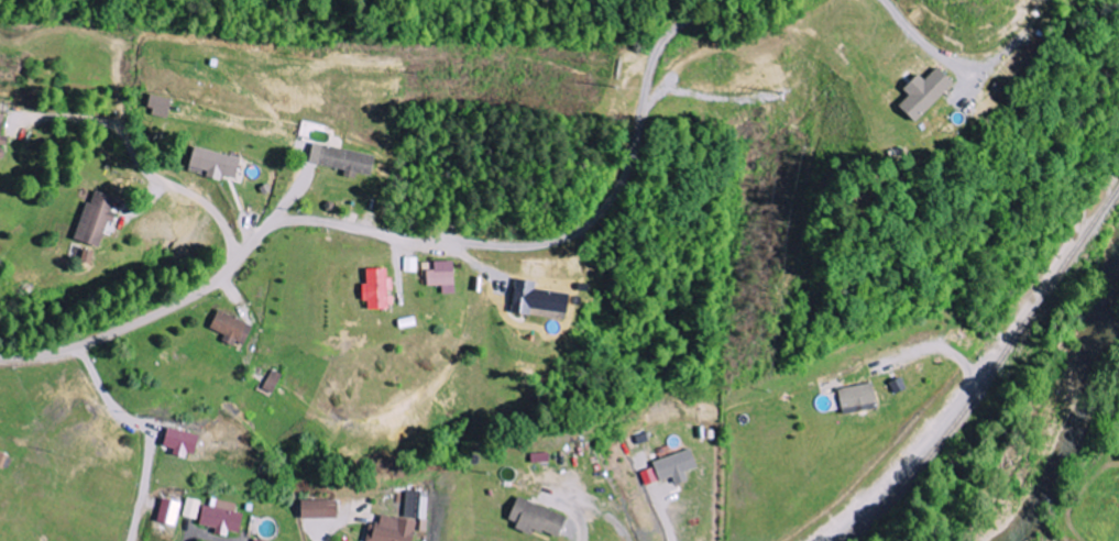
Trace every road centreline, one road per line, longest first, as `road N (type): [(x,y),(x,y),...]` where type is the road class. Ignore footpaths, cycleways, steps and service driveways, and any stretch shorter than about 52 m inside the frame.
road 1 (residential): [(0,351),(84,343),(219,275),(268,227),(308,218),(425,239)]

